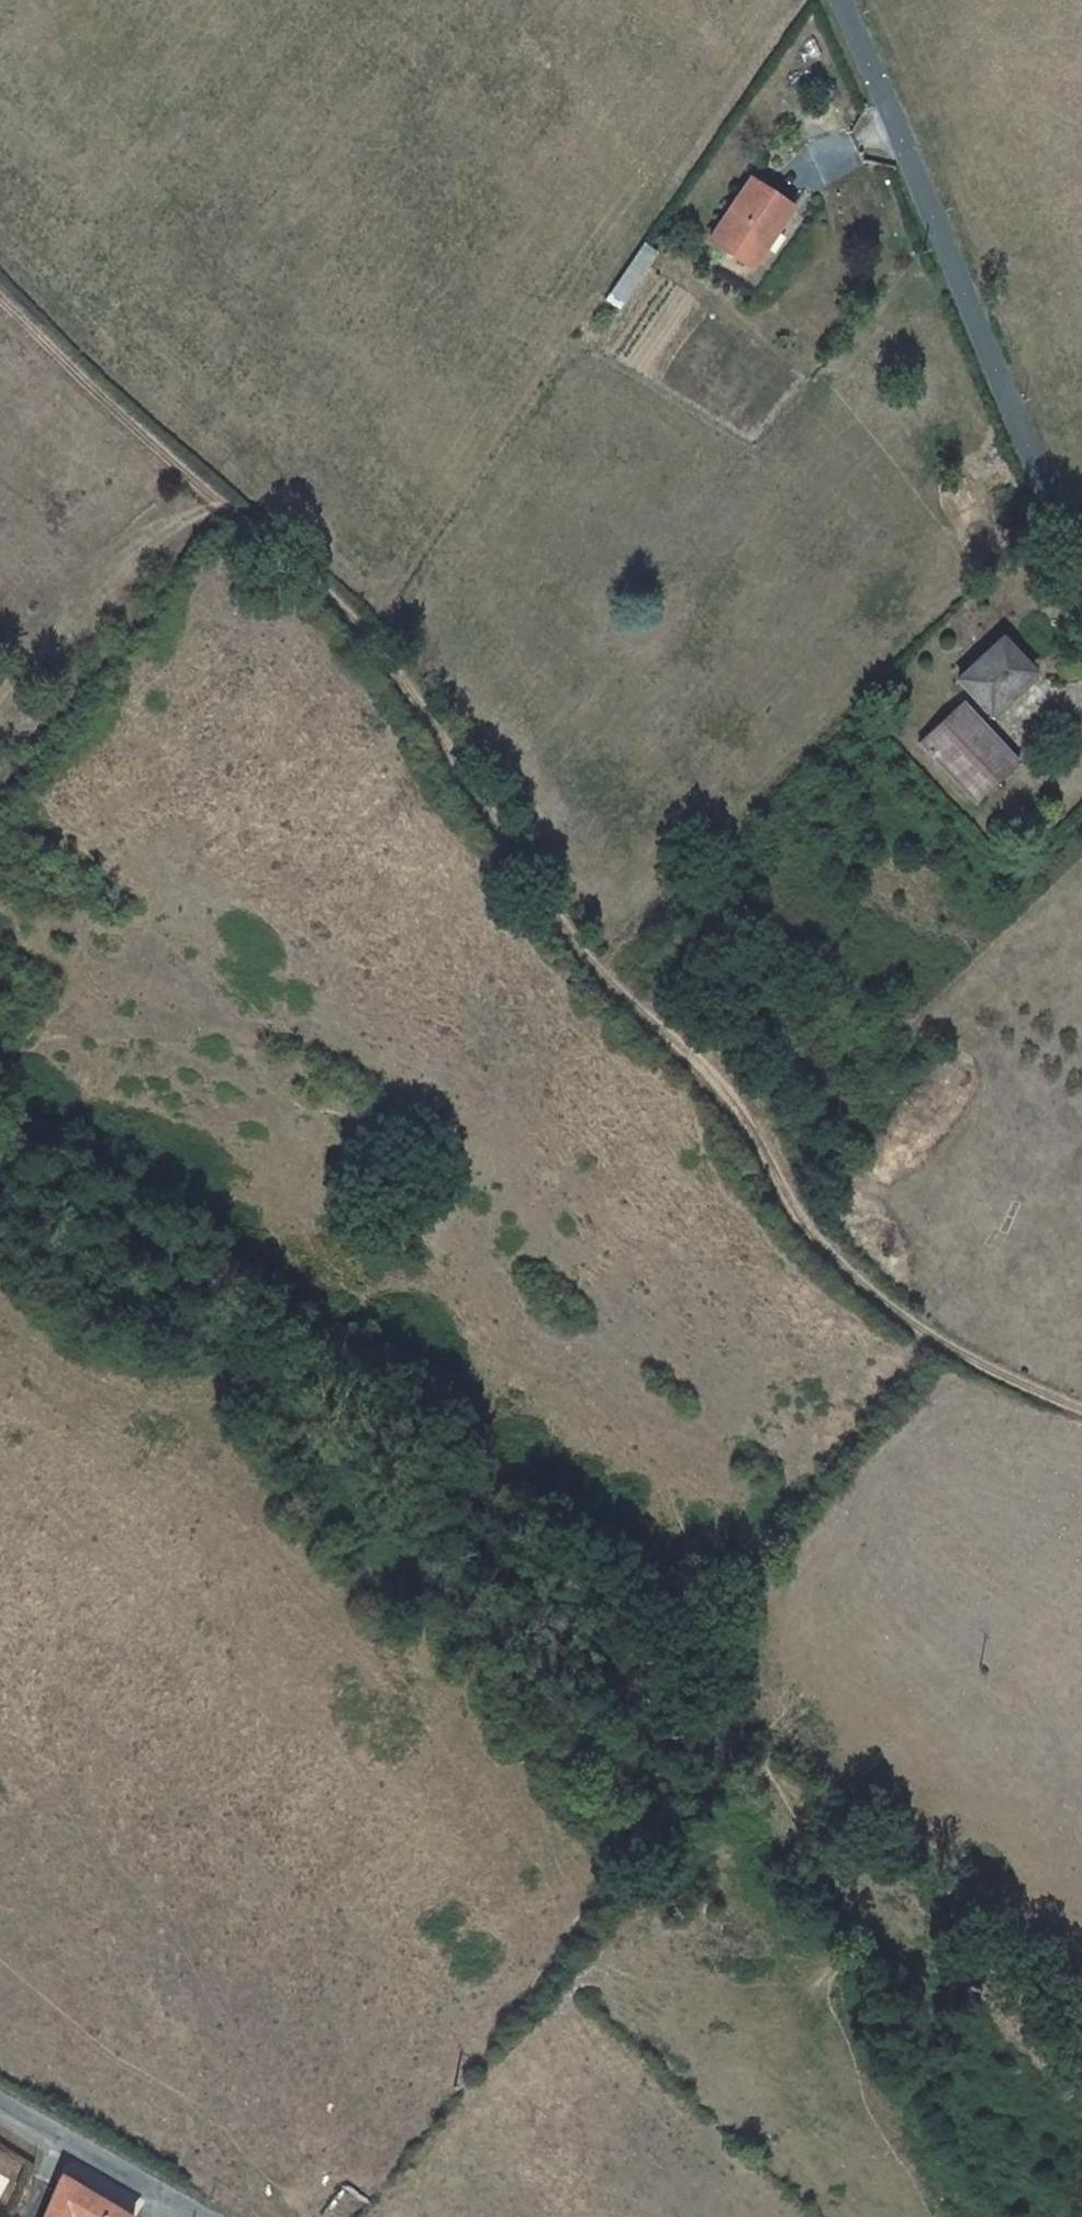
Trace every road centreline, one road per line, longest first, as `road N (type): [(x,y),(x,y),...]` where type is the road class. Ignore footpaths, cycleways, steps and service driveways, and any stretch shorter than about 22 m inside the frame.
road 1 (track): [(1081,1408),(949,1349),(866,1290),(801,1217),(750,1118),(708,1068),(594,968),(533,894),(417,706),(309,562),(0,296)]
road 2 (tertiary): [(1081,565),(840,0)]
road 3 (unclassified): [(191,2216),(0,2107)]

